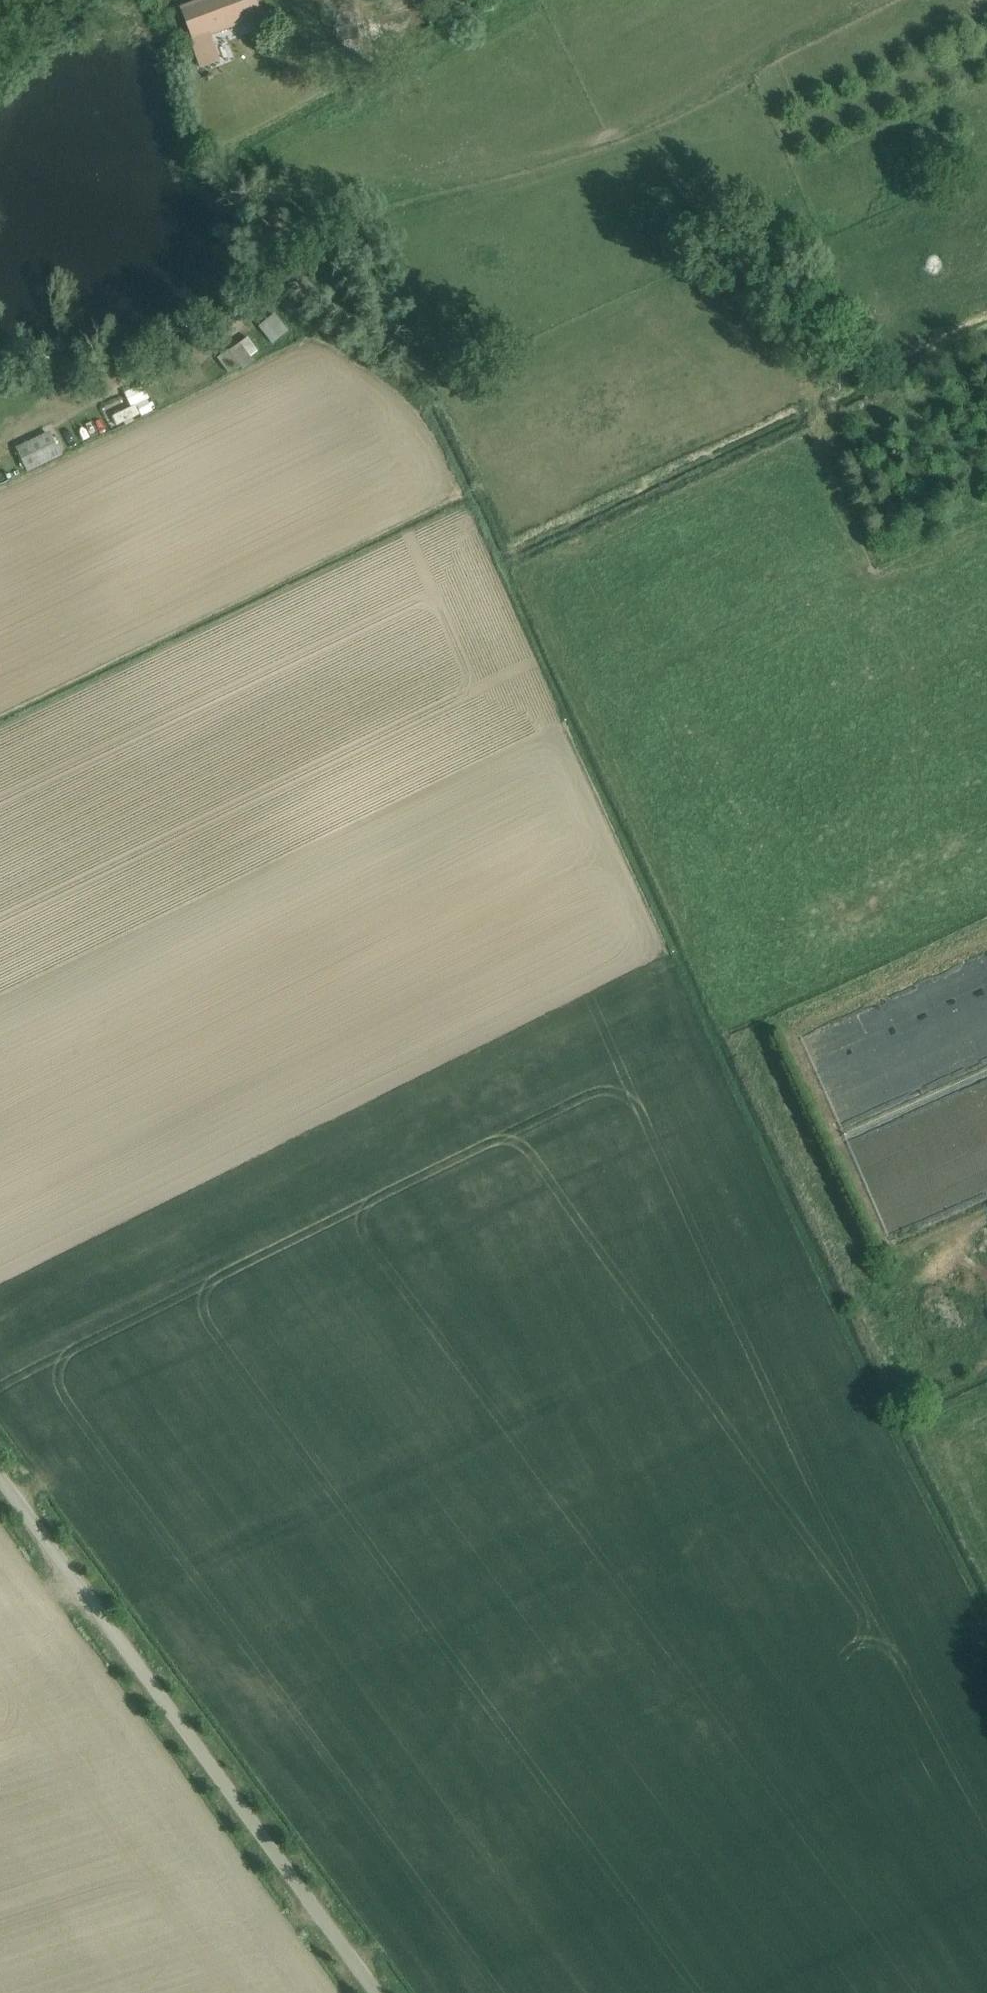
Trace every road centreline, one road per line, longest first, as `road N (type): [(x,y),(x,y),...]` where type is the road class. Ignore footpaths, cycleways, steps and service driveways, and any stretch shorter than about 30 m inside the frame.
road 1 (unclassified): [(371,1992),(0,1485)]

